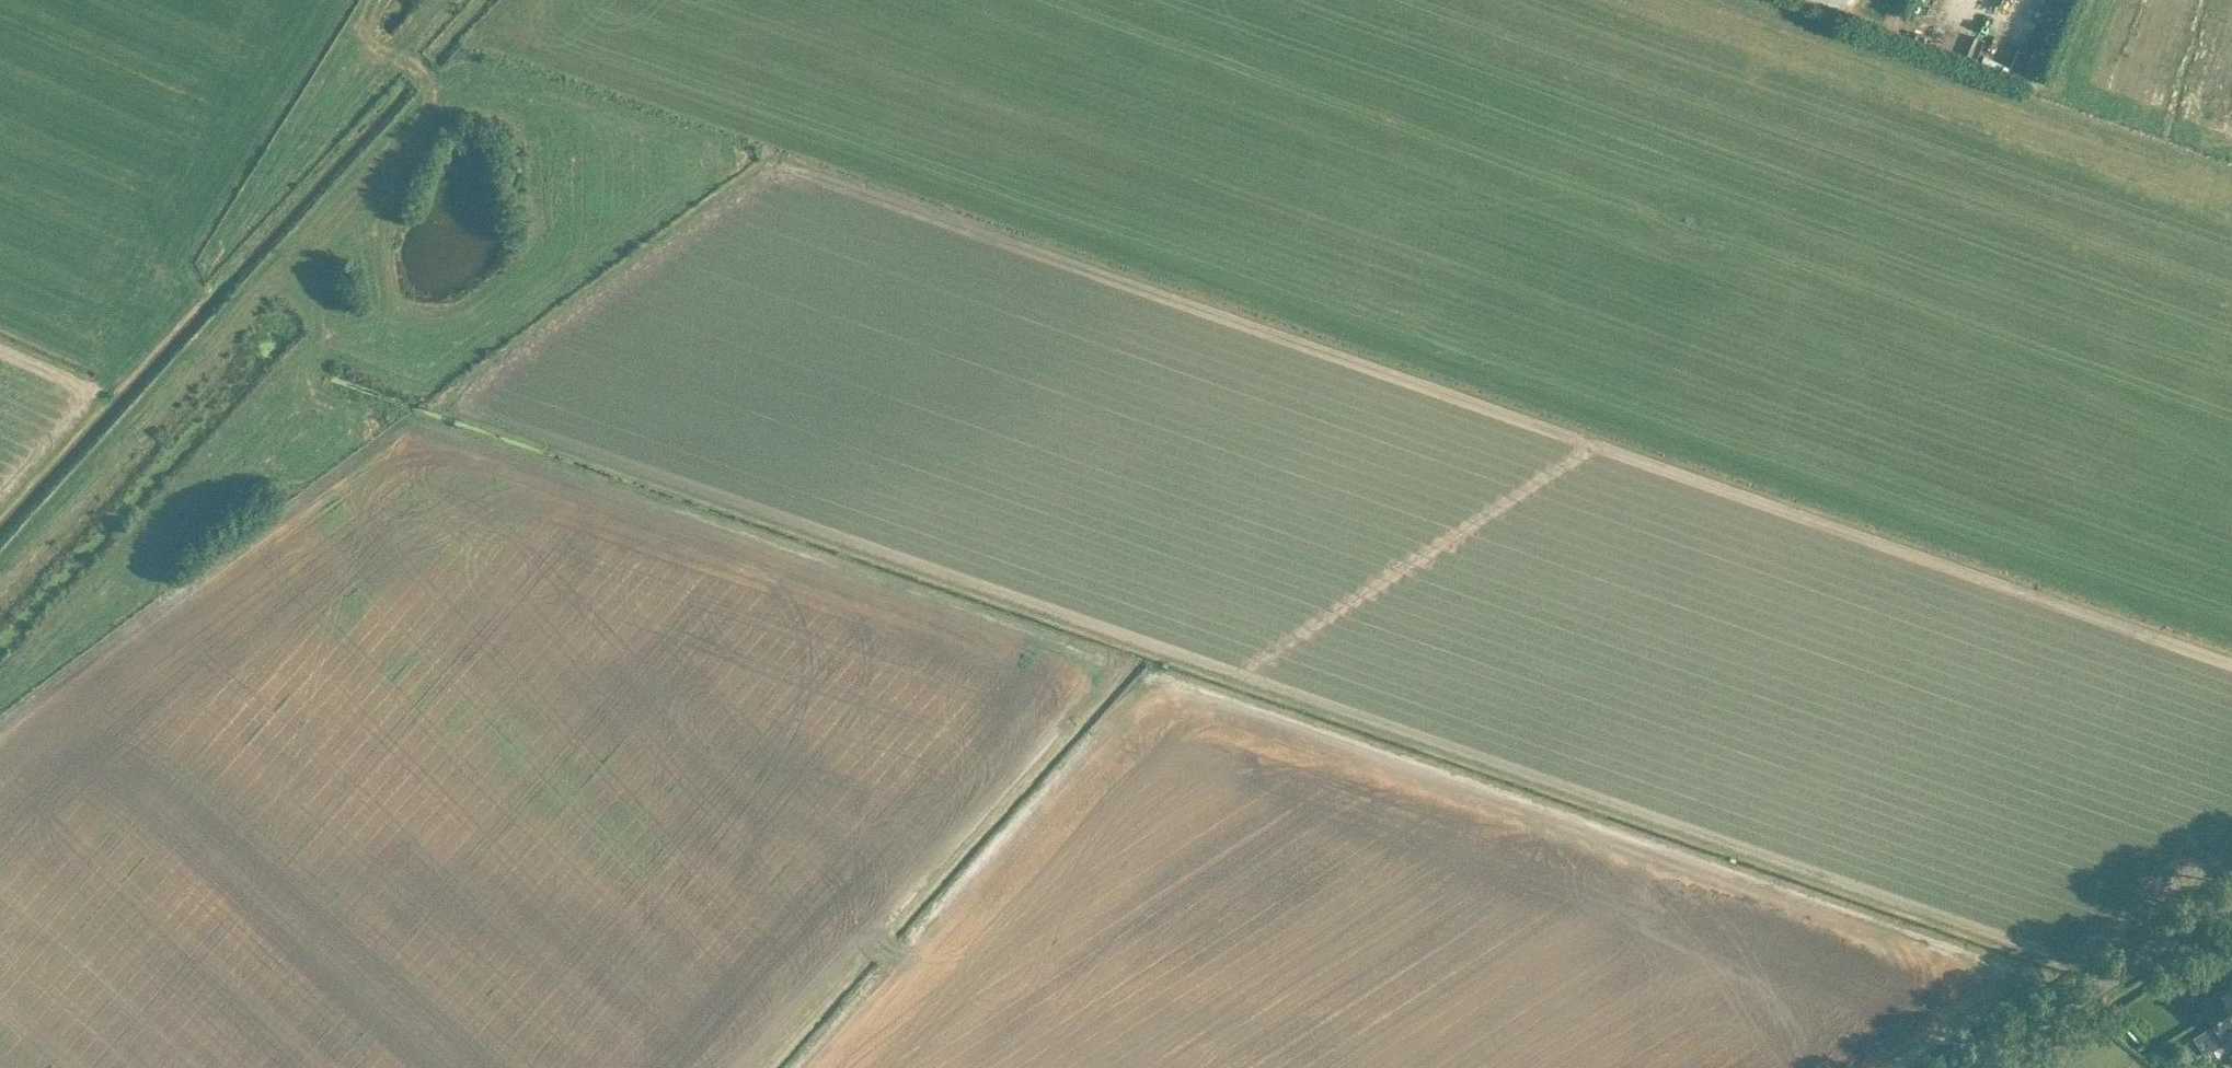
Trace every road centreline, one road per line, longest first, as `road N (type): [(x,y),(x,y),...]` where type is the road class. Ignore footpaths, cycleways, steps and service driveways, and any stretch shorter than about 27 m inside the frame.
road 1 (unclassified): [(1973,1067),(2231,904)]

